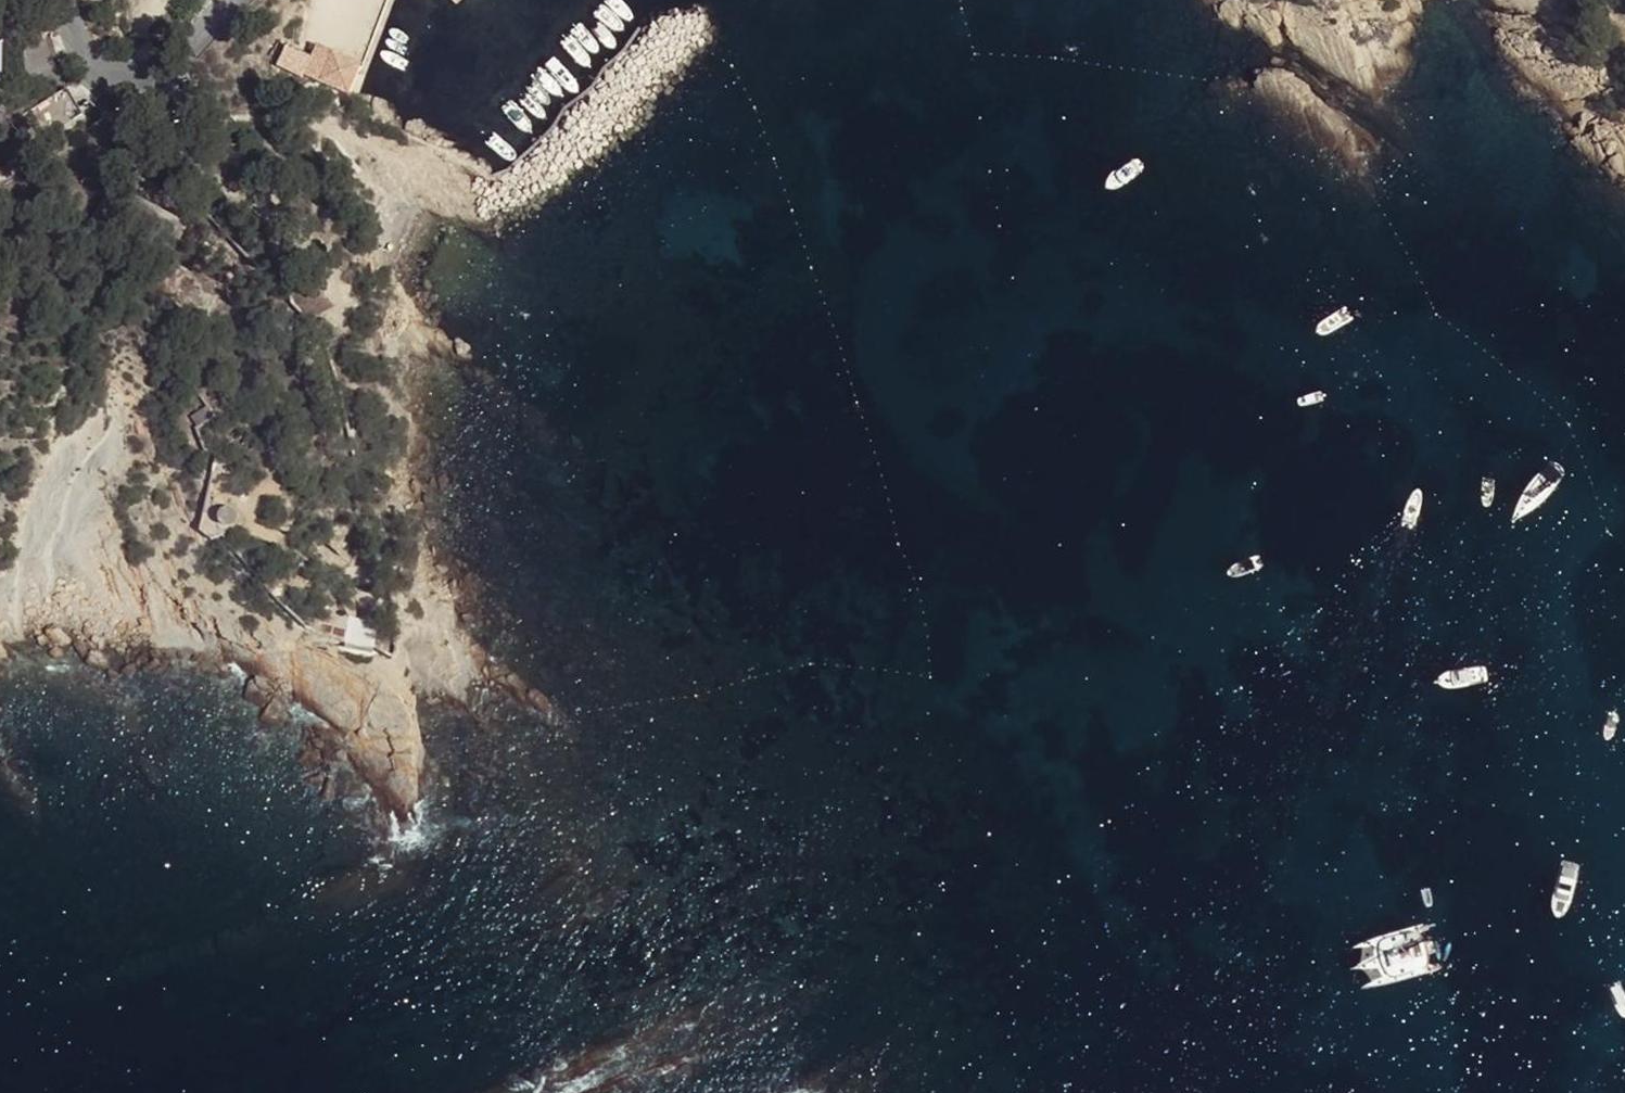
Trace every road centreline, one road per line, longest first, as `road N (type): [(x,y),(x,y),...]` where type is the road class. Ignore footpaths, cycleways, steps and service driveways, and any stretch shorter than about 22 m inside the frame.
road 1 (residential): [(74,0),(88,63),(111,76),(141,77),(192,46),(232,0)]

